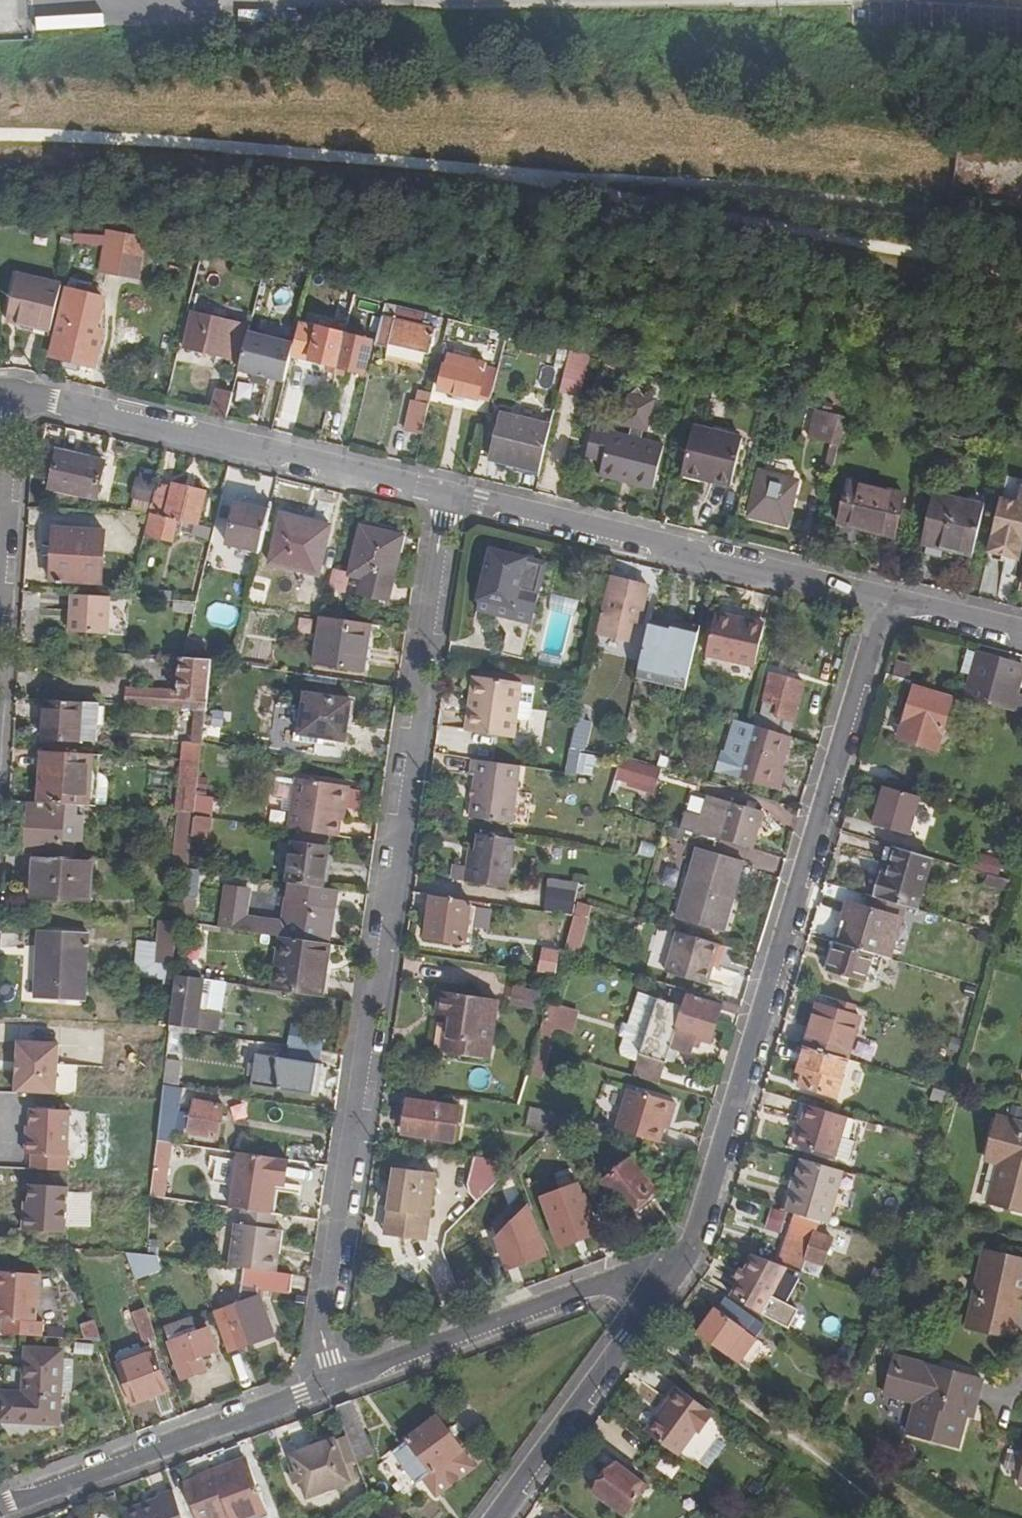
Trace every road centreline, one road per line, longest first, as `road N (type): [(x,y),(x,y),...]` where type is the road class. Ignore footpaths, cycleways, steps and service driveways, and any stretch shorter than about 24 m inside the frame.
road 1 (track): [(0,136),(287,151),(547,177),(604,197),(1021,277)]
road 2 (residential): [(448,495),(312,1390)]
road 3 (residential): [(885,603),(693,1254)]
road 4 (track): [(547,177),(1021,228)]
road 5 (residential): [(8,395),(448,495)]
road 6 (residential): [(448,495),(885,603)]
road 7 (residential): [(693,1254),(312,1390)]
road 8 (residential): [(312,1390),(0,1507)]
road 9 (residential): [(693,1254),(495,1517)]
road 10 (residential): [(885,603),(1021,636)]
road 11 (residential): [(0,526),(8,395)]
road 12 (unclassified): [(384,2),(508,0)]

